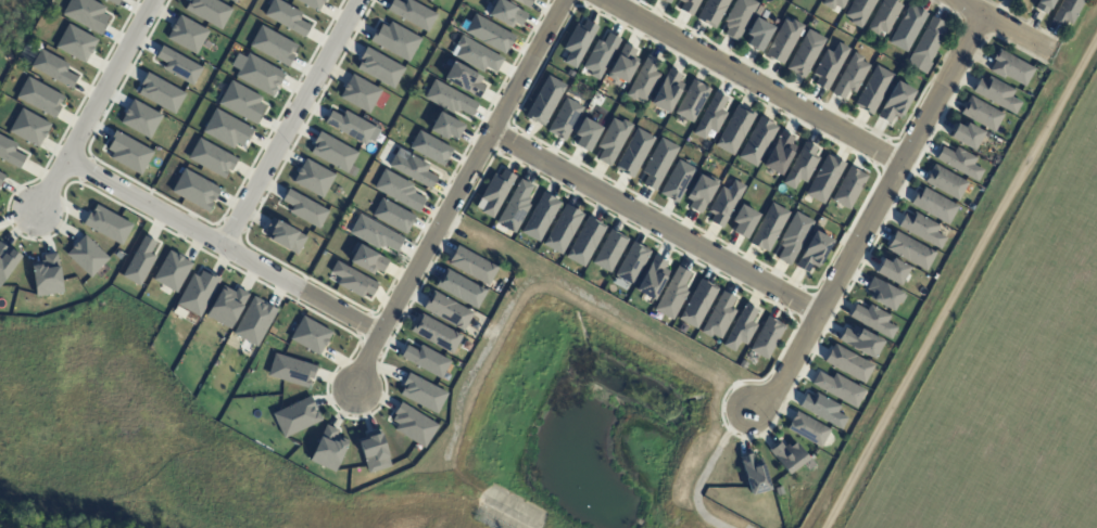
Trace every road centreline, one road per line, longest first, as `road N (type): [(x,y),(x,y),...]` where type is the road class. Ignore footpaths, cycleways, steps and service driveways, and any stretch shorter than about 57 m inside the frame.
road 1 (track): [(829,527),(1096,40)]
road 2 (residential): [(748,411),(773,389),(981,17)]
road 3 (residential): [(353,388),(566,0)]
road 4 (residential): [(490,133),(816,314)]
road 5 (residential): [(67,159),(379,333)]
road 6 (residential): [(600,0),(898,164)]
road 7 (residential): [(223,246),(359,0)]
road 8 (residential): [(37,211),(155,0)]

